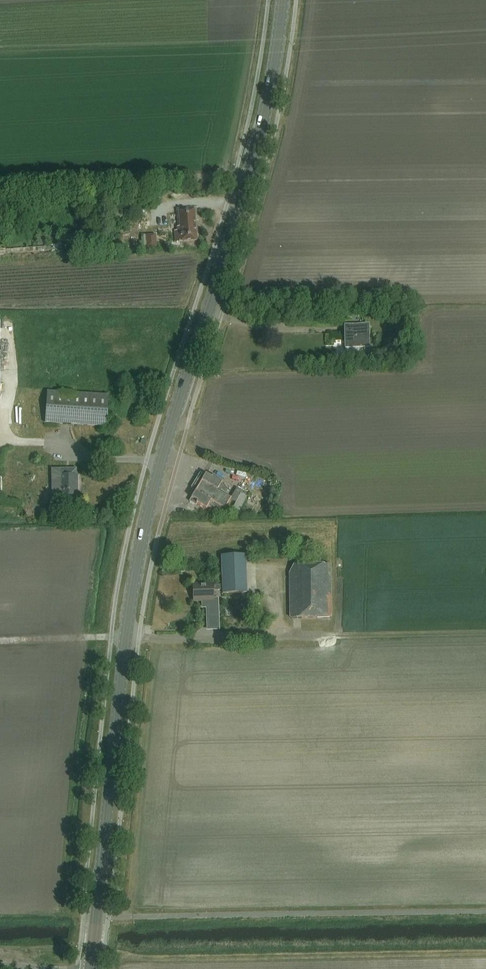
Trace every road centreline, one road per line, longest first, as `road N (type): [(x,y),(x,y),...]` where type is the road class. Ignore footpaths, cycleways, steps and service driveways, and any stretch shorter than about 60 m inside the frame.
road 1 (secondary): [(90,968),(141,541),(250,177),(283,0)]
road 2 (track): [(0,189),(250,177)]

